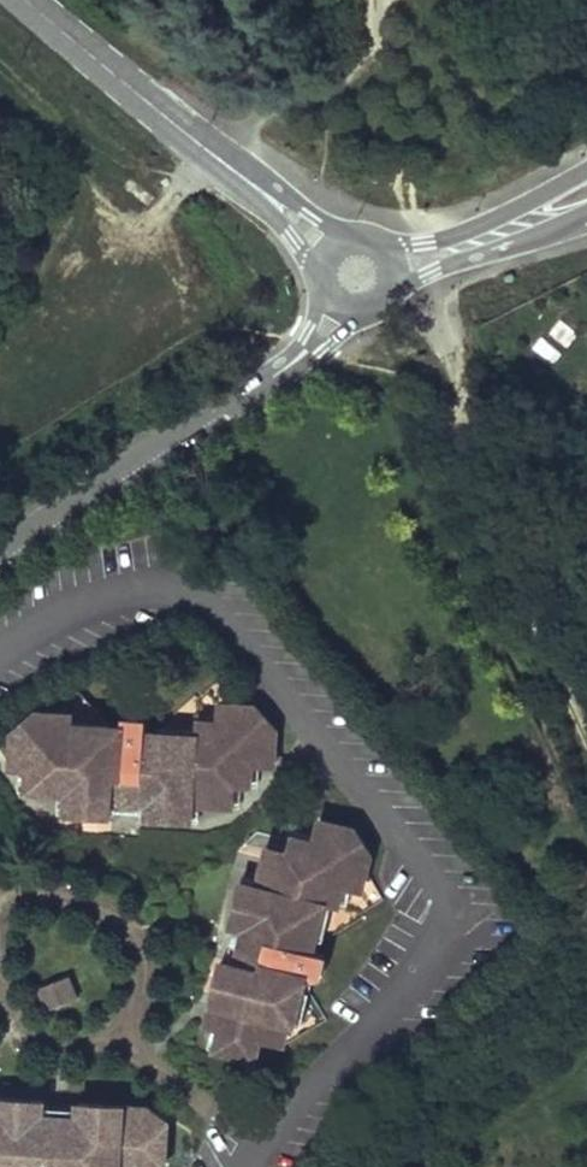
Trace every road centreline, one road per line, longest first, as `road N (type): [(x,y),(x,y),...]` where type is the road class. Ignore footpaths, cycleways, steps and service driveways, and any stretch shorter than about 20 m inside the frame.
road 1 (residential): [(275,375),(0,549)]
road 2 (unclassified): [(586,171),(467,230),(424,244),(378,244)]
road 3 (unclassified): [(186,134),(24,0)]
road 4 (unclassified): [(391,292),(586,214)]
road 5 (unclassified): [(186,134),(321,280)]
road 6 (unclassified): [(354,238),(186,134)]

